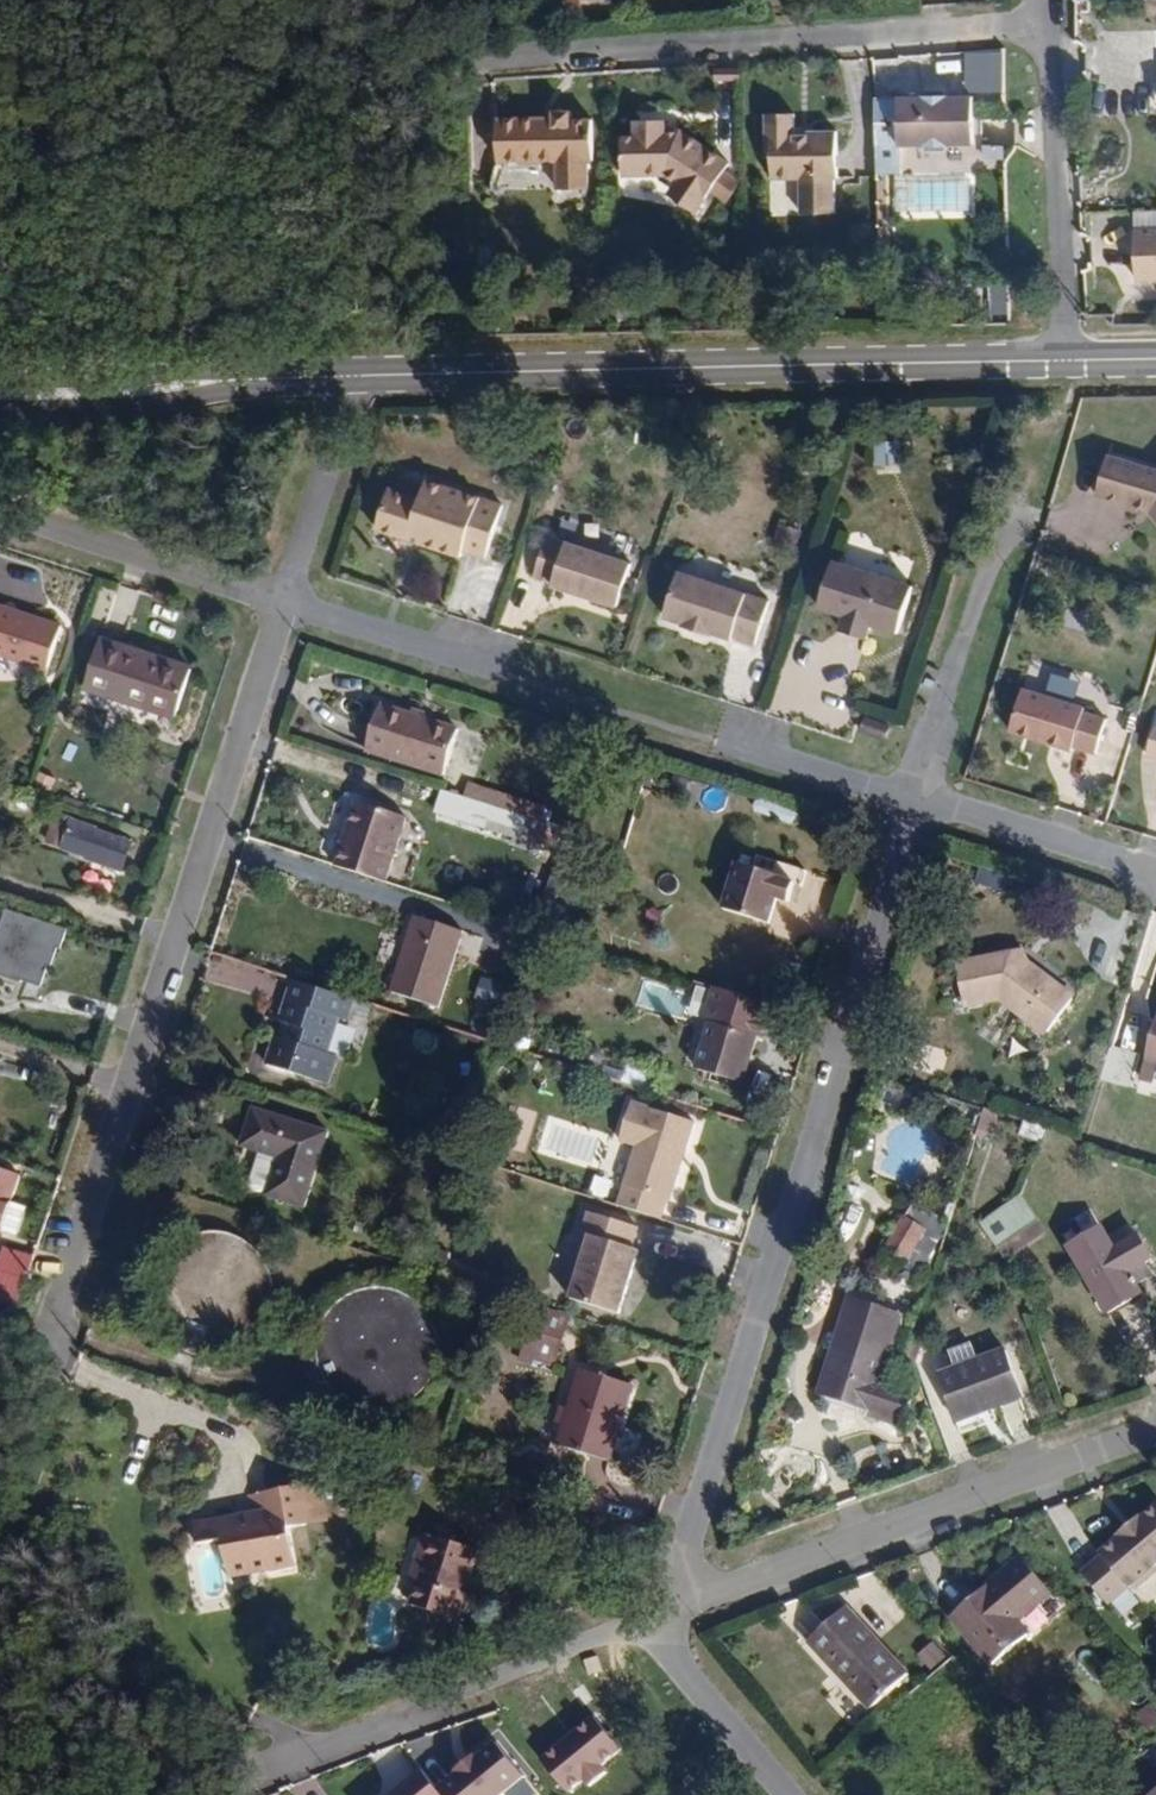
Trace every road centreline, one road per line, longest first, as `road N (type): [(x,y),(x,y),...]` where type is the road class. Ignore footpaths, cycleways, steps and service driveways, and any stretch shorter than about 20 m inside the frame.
road 1 (residential): [(1068,359),(1047,60),(1012,26),(459,60)]
road 2 (residential): [(685,1599),(689,1542),(918,800)]
road 3 (residential): [(283,602),(43,1363)]
road 4 (secondary): [(1068,359),(355,374)]
road 5 (residential): [(1155,1427),(685,1599)]
road 6 (residential): [(656,1613),(270,1762)]
road 7 (secondary): [(355,374),(0,387)]
road 8 (residential): [(283,602),(0,514)]
road 9 (residential): [(918,800),(938,709),(1005,525)]
road 10 (residential): [(1155,875),(918,800)]
road 11 (residential): [(355,374),(283,602)]
road 12 (residential): [(503,666),(283,602)]
road 13 (residential): [(791,1794),(681,1664),(656,1613)]
road 14 (residential): [(918,800),(729,740)]

